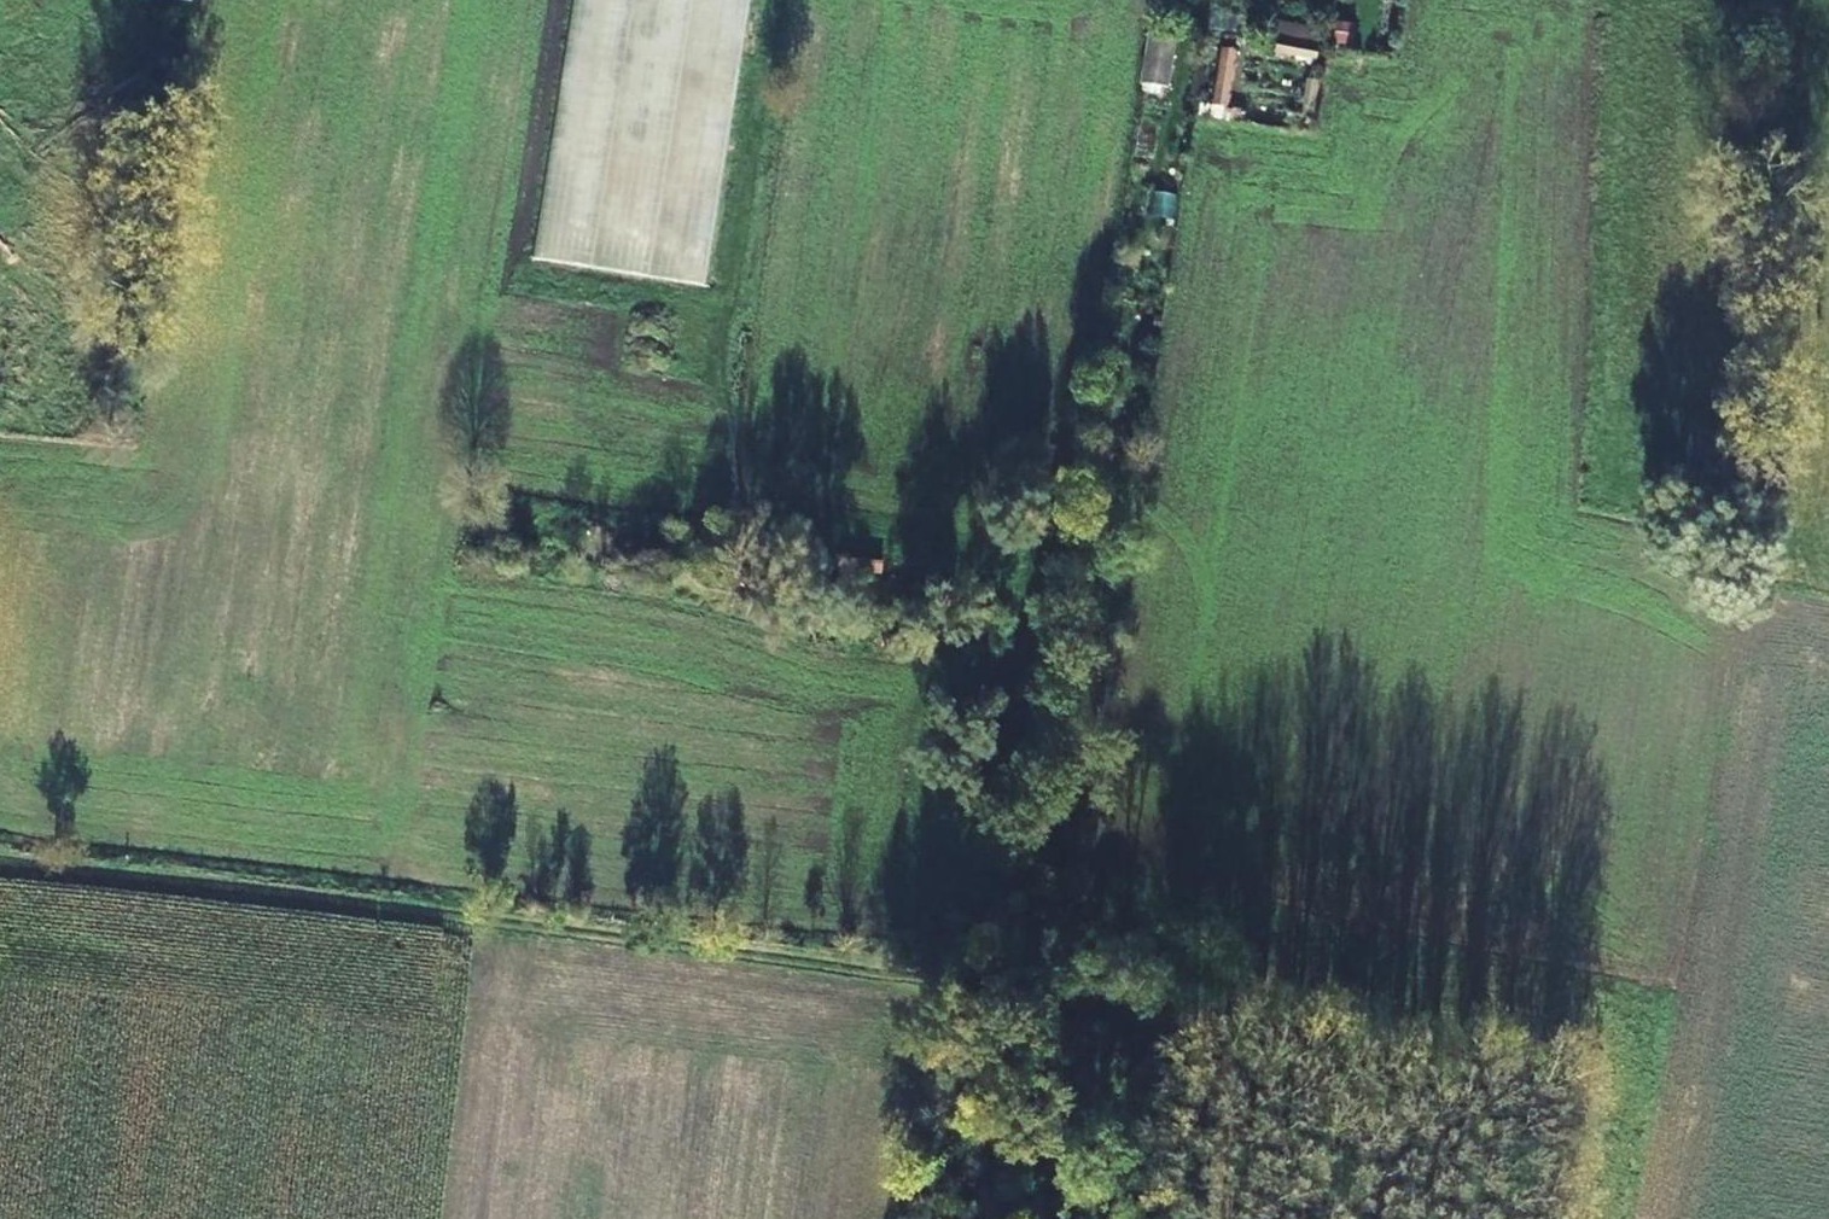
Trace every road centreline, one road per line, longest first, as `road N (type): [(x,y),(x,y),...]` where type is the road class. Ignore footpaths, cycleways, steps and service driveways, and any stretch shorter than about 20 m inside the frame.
road 1 (track): [(962,974),(0,859)]

